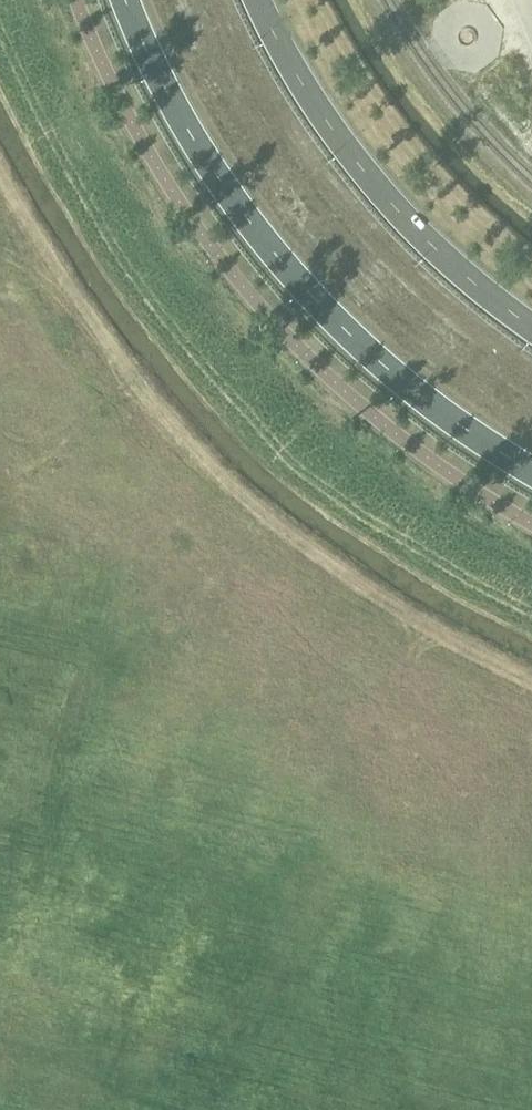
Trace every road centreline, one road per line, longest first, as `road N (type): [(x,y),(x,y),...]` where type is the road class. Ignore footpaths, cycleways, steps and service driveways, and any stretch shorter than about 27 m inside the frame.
road 1 (primary): [(126,0),(185,128),(266,241),(387,366),(531,466)]
road 2 (primary): [(531,328),(439,252),(379,189),(262,0)]

